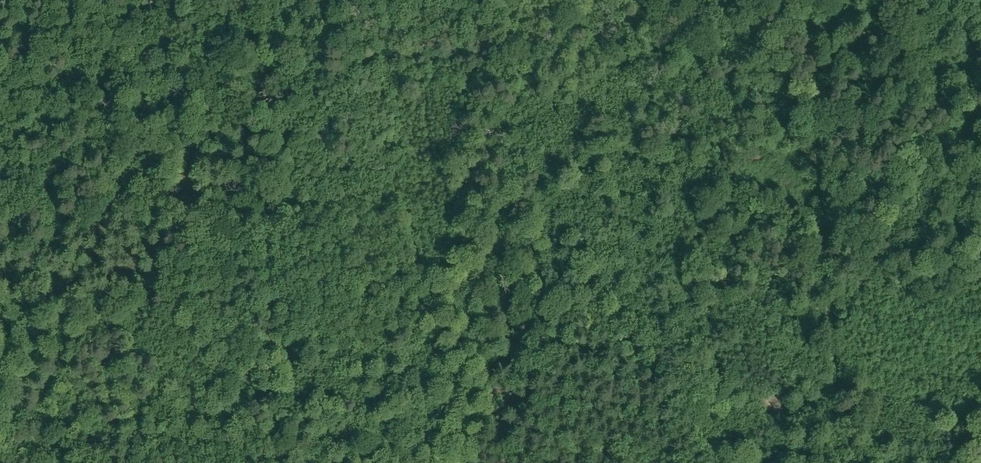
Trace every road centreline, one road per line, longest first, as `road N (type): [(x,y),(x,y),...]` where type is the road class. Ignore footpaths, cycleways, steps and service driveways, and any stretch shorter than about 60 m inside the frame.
road 1 (track): [(840,462),(802,0)]
road 2 (track): [(279,462),(245,0)]

